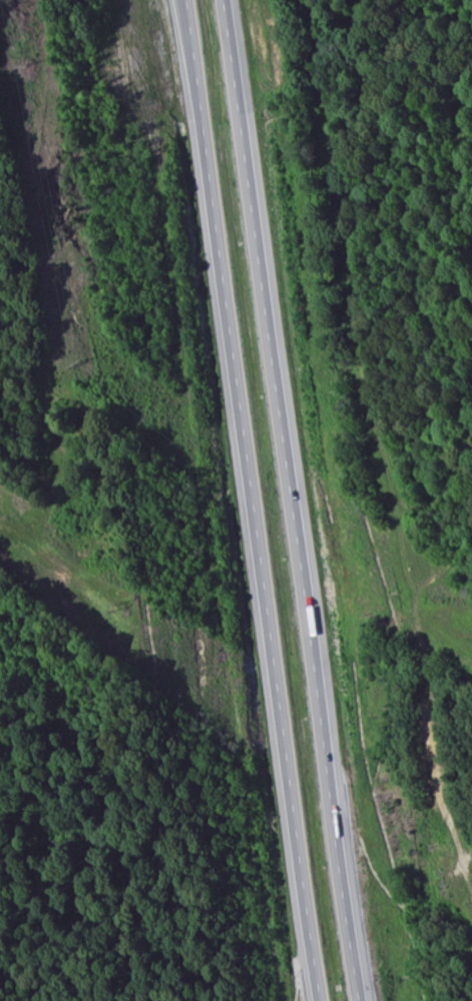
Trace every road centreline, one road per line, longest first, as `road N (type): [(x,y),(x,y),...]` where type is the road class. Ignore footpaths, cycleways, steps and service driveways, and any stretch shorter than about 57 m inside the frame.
road 1 (motorway): [(362,1000),(227,0)]
road 2 (motorway): [(183,0),(318,1000)]

